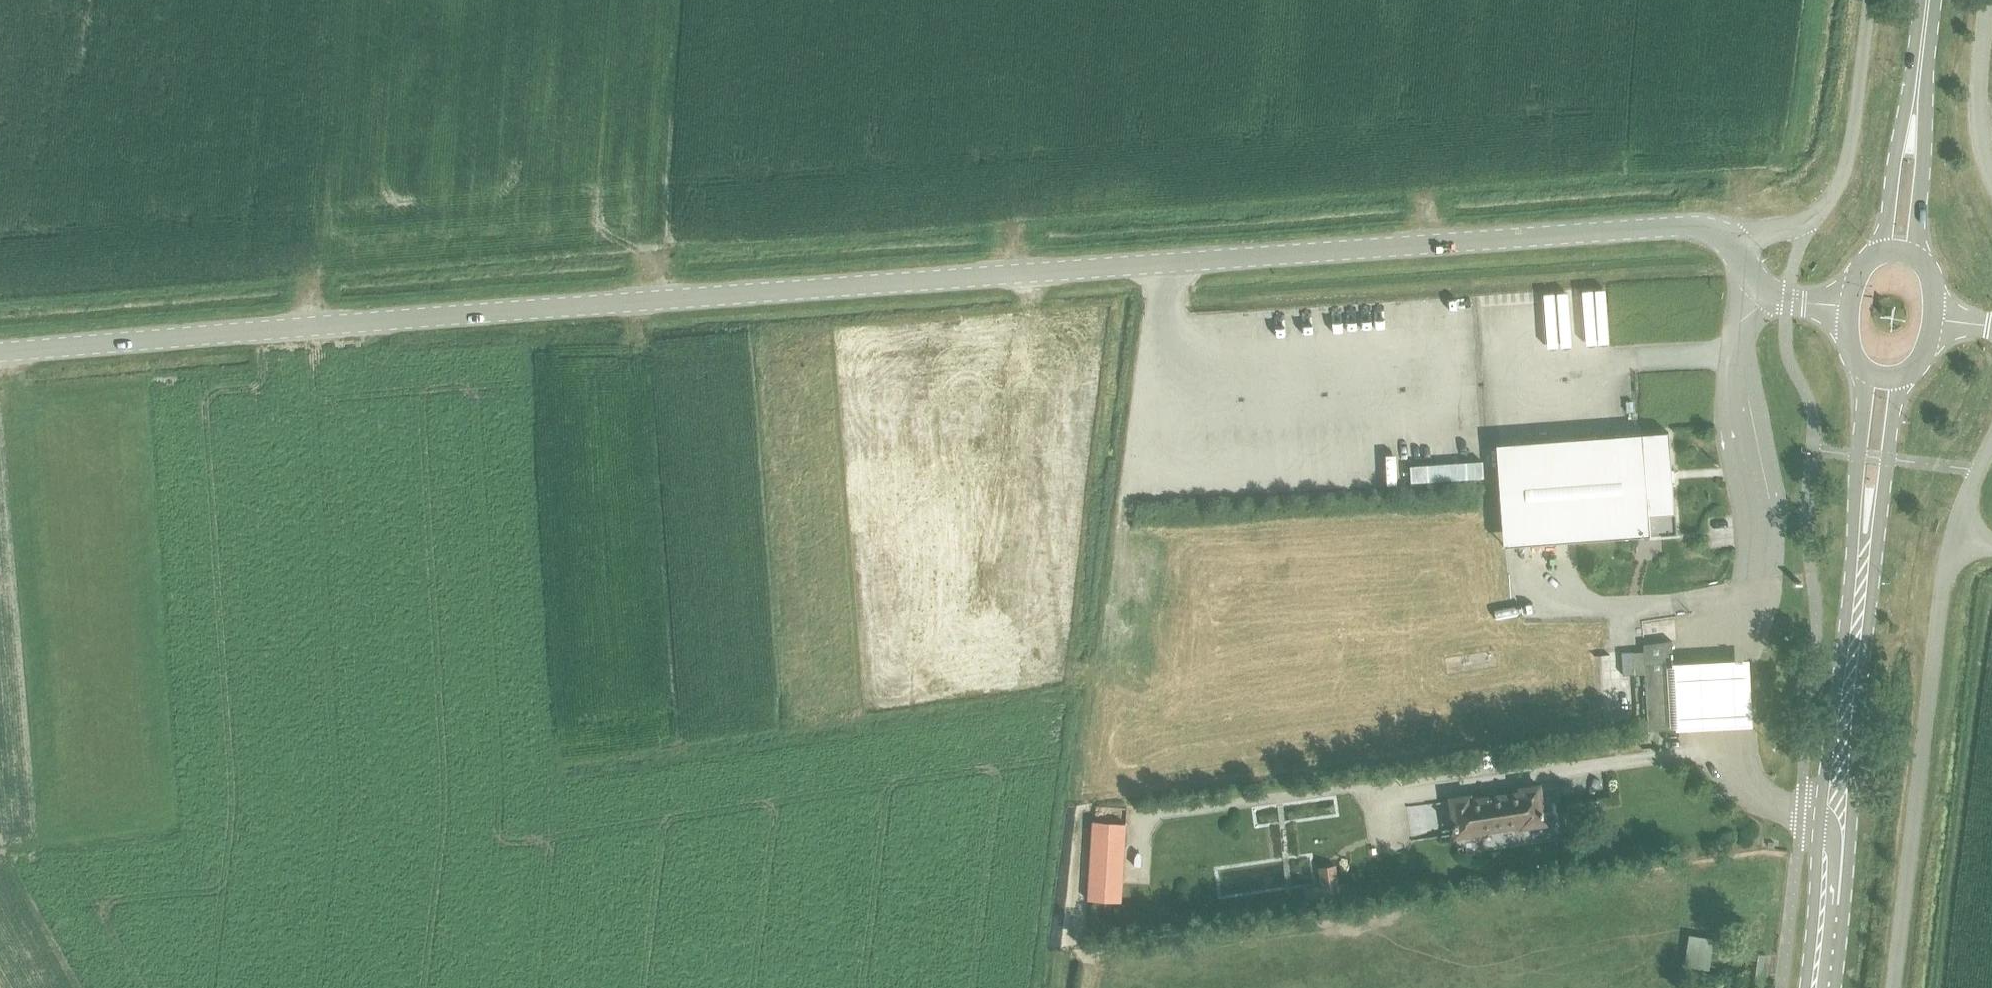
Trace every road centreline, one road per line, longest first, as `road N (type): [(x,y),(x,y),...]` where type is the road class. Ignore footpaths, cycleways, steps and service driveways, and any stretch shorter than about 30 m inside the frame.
road 1 (tertiary): [(0,352),(1658,227),(1700,227),(1731,241)]
road 2 (unclassified): [(1956,531),(1893,987)]
road 3 (primary): [(1820,987),(1866,541)]
road 4 (unclassified): [(1871,0),(1851,151),(1836,189),(1811,218),(1731,241)]
road 5 (primary): [(1919,76),(1878,254)]
road 6 (primary): [(1918,256),(1919,76)]
road 7 (unclassified): [(1988,0),(1978,88),(1991,175)]
road 8 (primary): [(1862,368),(1866,541)]
road 9 (primary): [(1866,541),(1906,374)]
road 10 (tertiary): [(1731,241),(1766,291),(1787,302),(1848,306)]

